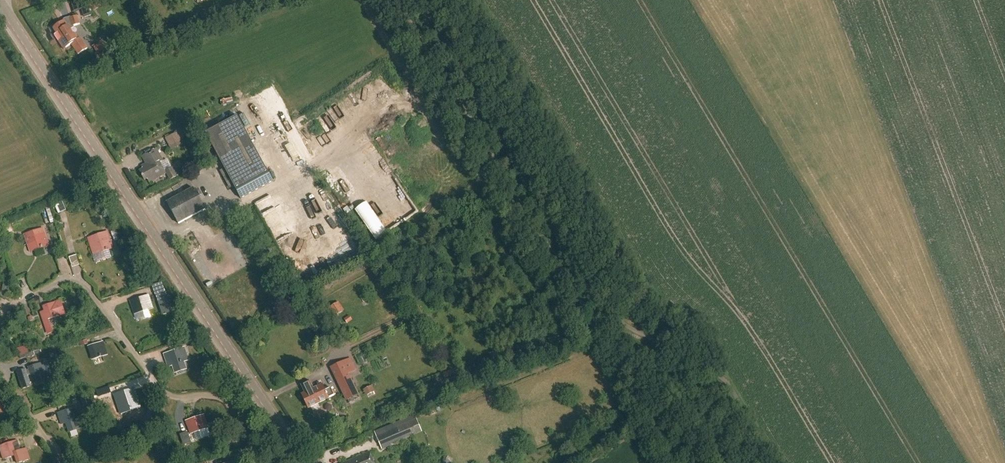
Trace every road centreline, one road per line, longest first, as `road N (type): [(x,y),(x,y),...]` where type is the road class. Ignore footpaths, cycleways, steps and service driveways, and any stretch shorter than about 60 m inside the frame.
road 1 (track): [(401,0),(680,462)]
road 2 (tertiary): [(304,462),(6,13)]
road 3 (track): [(640,333),(720,462)]

